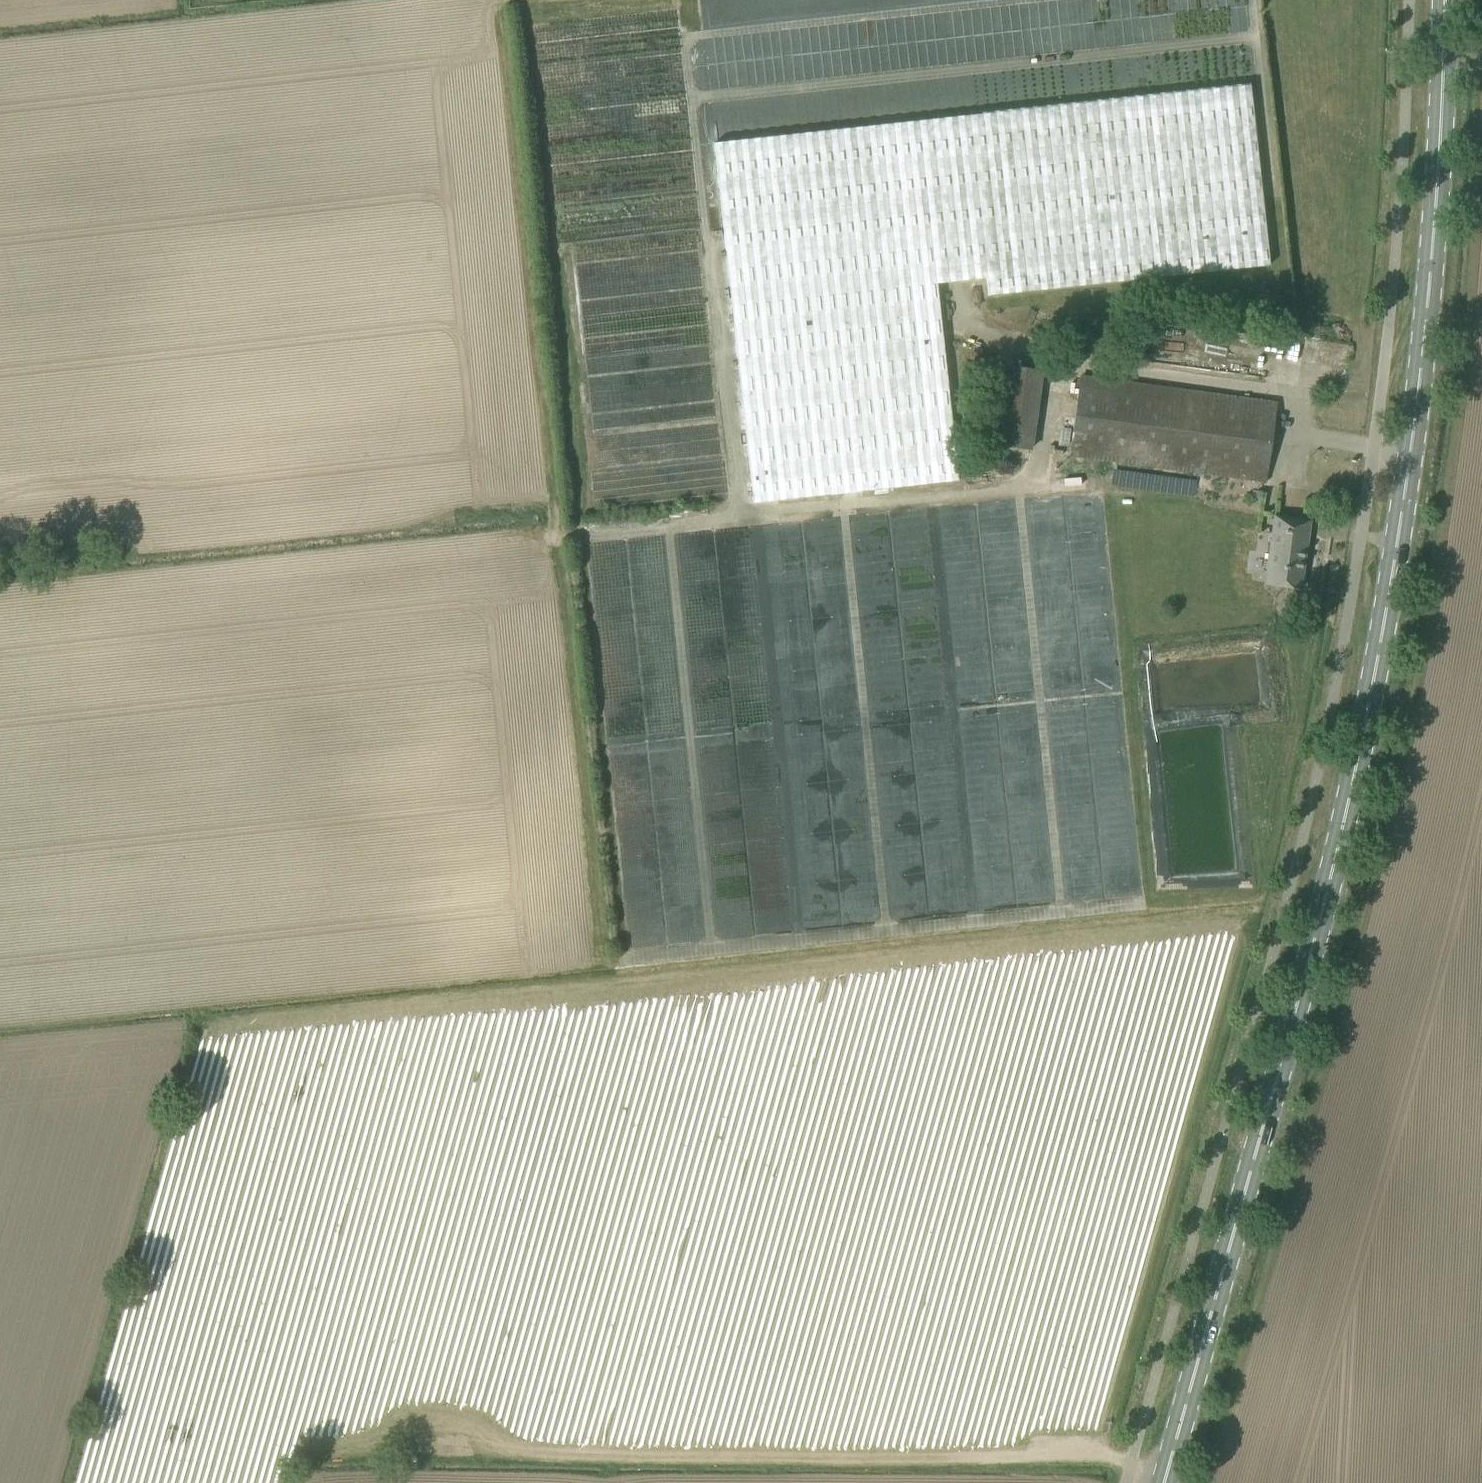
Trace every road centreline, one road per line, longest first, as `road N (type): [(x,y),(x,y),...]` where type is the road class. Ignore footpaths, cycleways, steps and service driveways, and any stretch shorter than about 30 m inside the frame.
road 1 (secondary): [(1169,1482),(1294,1063),(1374,687),(1408,486),(1443,183),(1447,0)]

